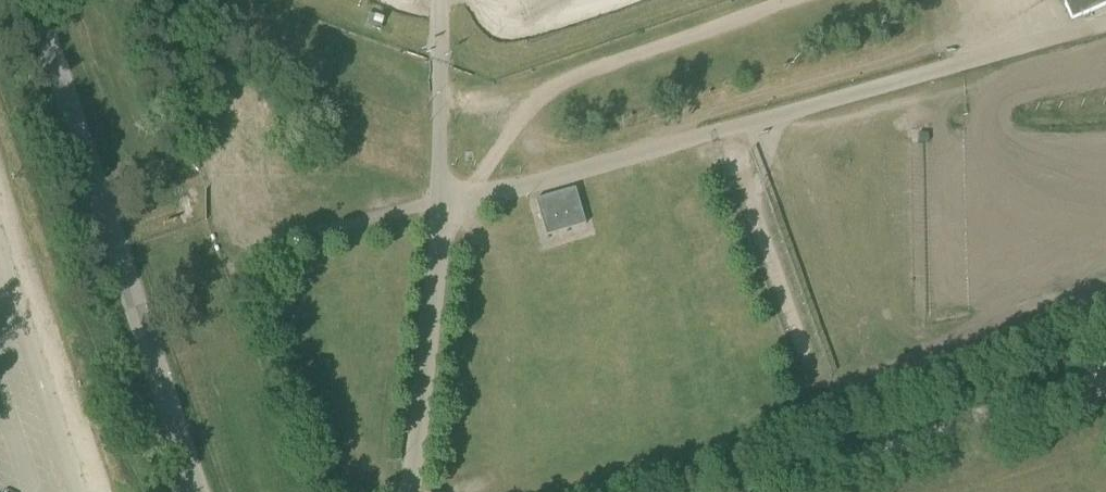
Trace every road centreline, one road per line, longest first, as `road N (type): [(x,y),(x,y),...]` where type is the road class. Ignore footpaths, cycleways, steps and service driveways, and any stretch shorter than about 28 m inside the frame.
road 1 (unclassified): [(196,491),(32,0)]
road 2 (track): [(440,209),(477,183),(518,121),(562,85),(791,0)]
road 3 (track): [(759,491),(1105,369)]
road 4 (track): [(773,117),(756,210),(810,361)]

